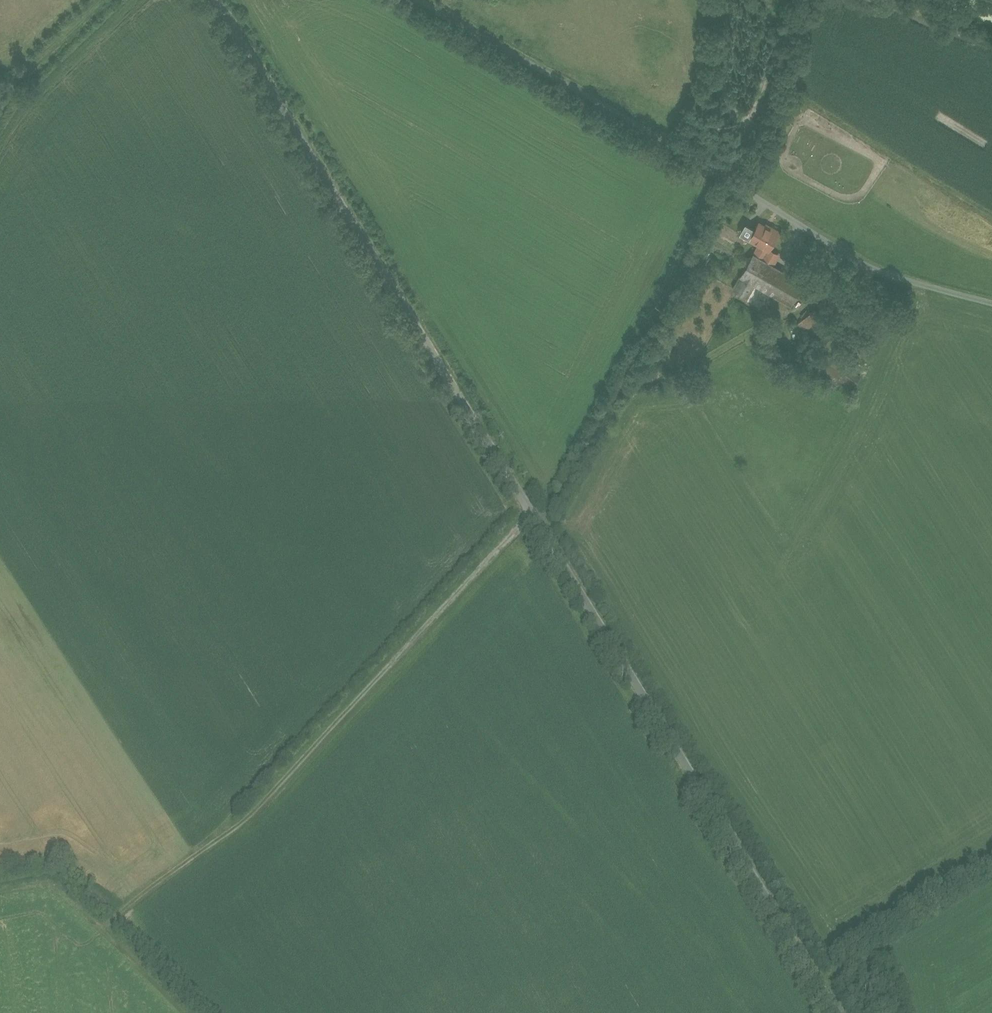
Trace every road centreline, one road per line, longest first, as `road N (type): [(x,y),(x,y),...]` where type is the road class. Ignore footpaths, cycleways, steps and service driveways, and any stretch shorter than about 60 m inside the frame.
road 1 (unclassified): [(845,1012),(220,0)]
road 2 (unclassified): [(991,304),(841,262),(733,183),(419,0)]
road 3 (track): [(544,525),(733,183),(823,0)]
road 4 (unclassified): [(0,142),(136,0)]

